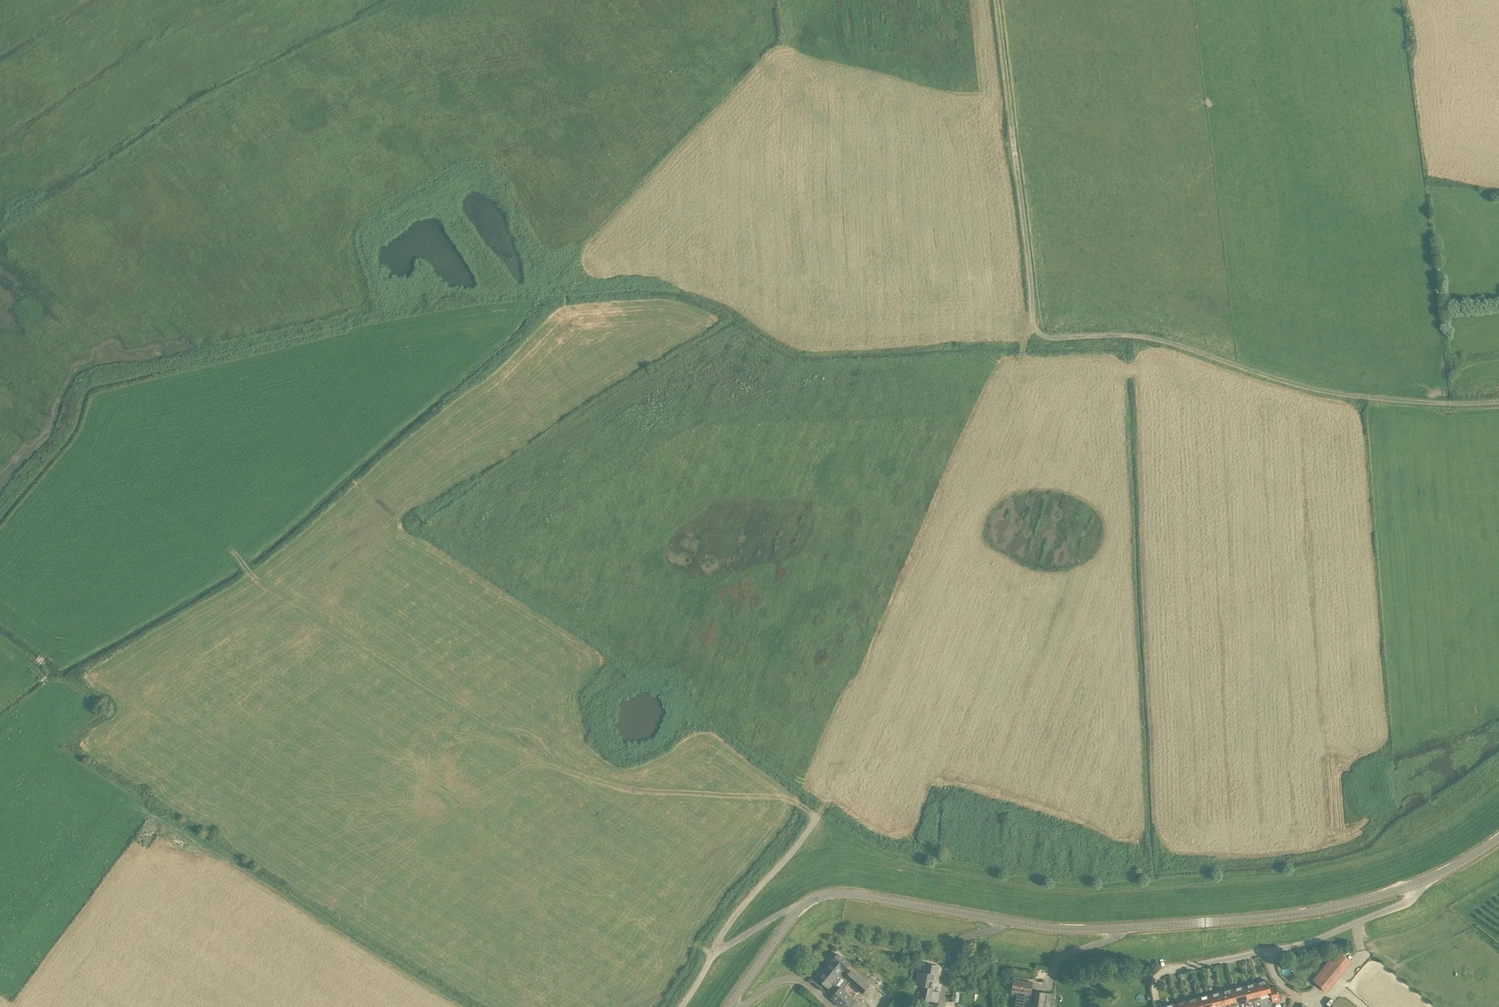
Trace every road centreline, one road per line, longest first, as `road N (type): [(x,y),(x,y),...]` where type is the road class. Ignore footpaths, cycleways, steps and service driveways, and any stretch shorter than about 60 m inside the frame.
road 1 (unclassified): [(730,1006),(813,895),(838,891),(1070,928),(1317,912),(1420,881)]
road 2 (track): [(1036,339),(1024,340),(1022,360),(831,800),(714,949)]
road 3 (track): [(1498,402),(1432,404),(1297,388),(1133,335),(1036,339),(1016,153)]
road 4 (track): [(239,558),(419,683),(607,785),(781,800),(816,819)]
road 5 (track): [(36,670),(58,753),(461,1006)]
road 6 (residential): [(1272,951),(1408,902),(1420,881)]
road 7 (track): [(995,0),(1016,153)]

